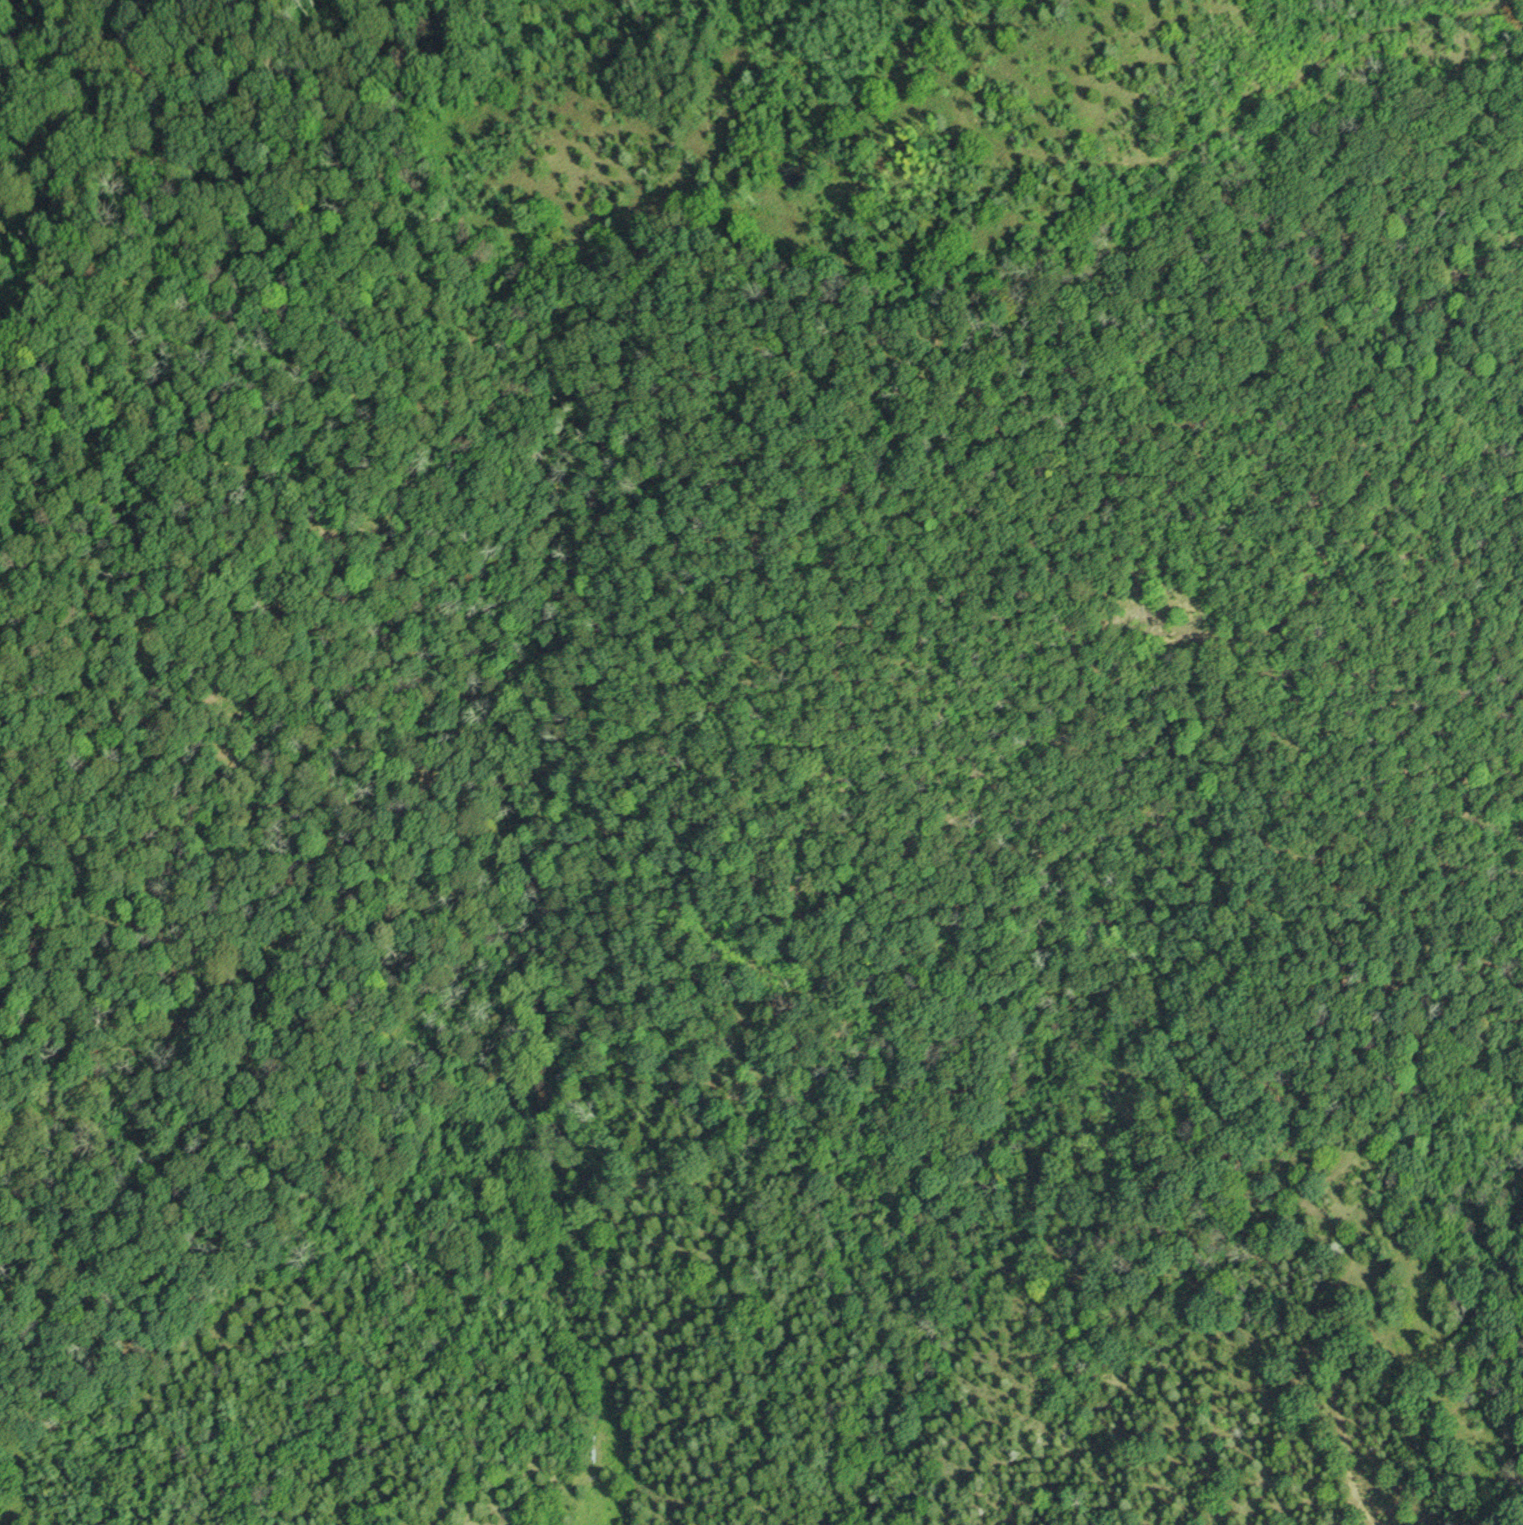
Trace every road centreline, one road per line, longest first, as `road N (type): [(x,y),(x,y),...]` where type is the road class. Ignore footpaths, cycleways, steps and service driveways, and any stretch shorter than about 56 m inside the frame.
road 1 (track): [(891,182),(935,166),(962,105),(966,0)]

